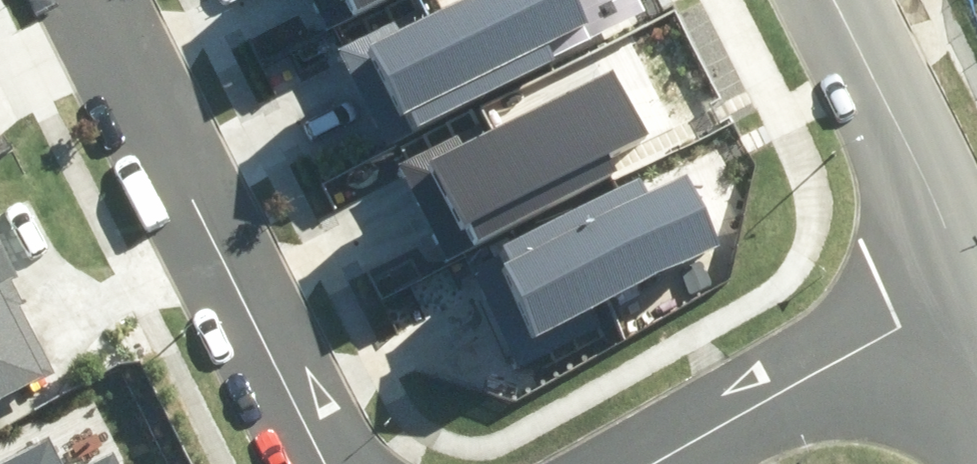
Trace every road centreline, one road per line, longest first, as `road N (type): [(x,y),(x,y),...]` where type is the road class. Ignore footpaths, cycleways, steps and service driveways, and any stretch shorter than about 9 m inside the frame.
road 1 (residential): [(85,0),(317,463)]
road 2 (tertiary): [(829,0),(971,309)]
road 3 (residential): [(971,309),(676,463)]

